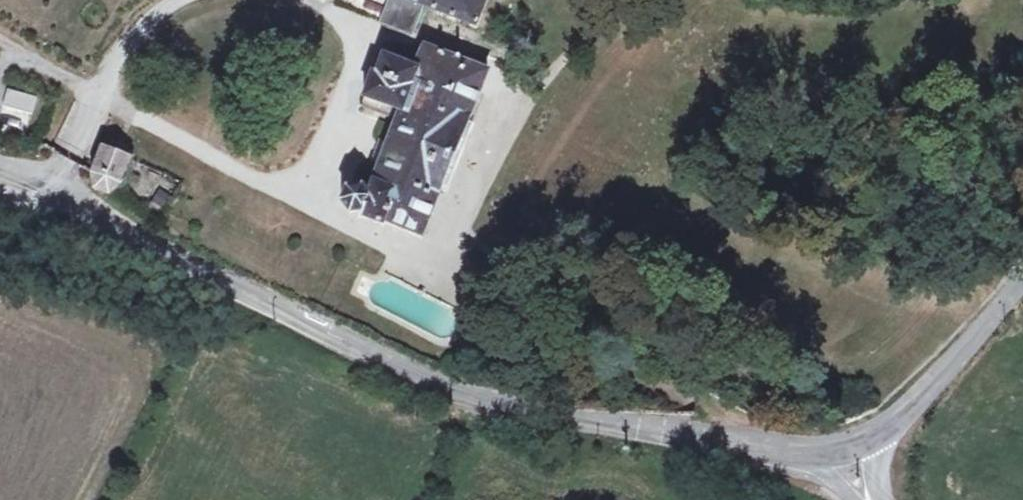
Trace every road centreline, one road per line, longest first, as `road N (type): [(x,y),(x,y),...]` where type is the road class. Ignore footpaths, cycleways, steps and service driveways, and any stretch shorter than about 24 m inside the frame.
road 1 (tertiary): [(0,177),(407,379),(577,423),(763,453),(847,451)]
road 2 (tertiary): [(847,451),(904,420),(1022,278)]

